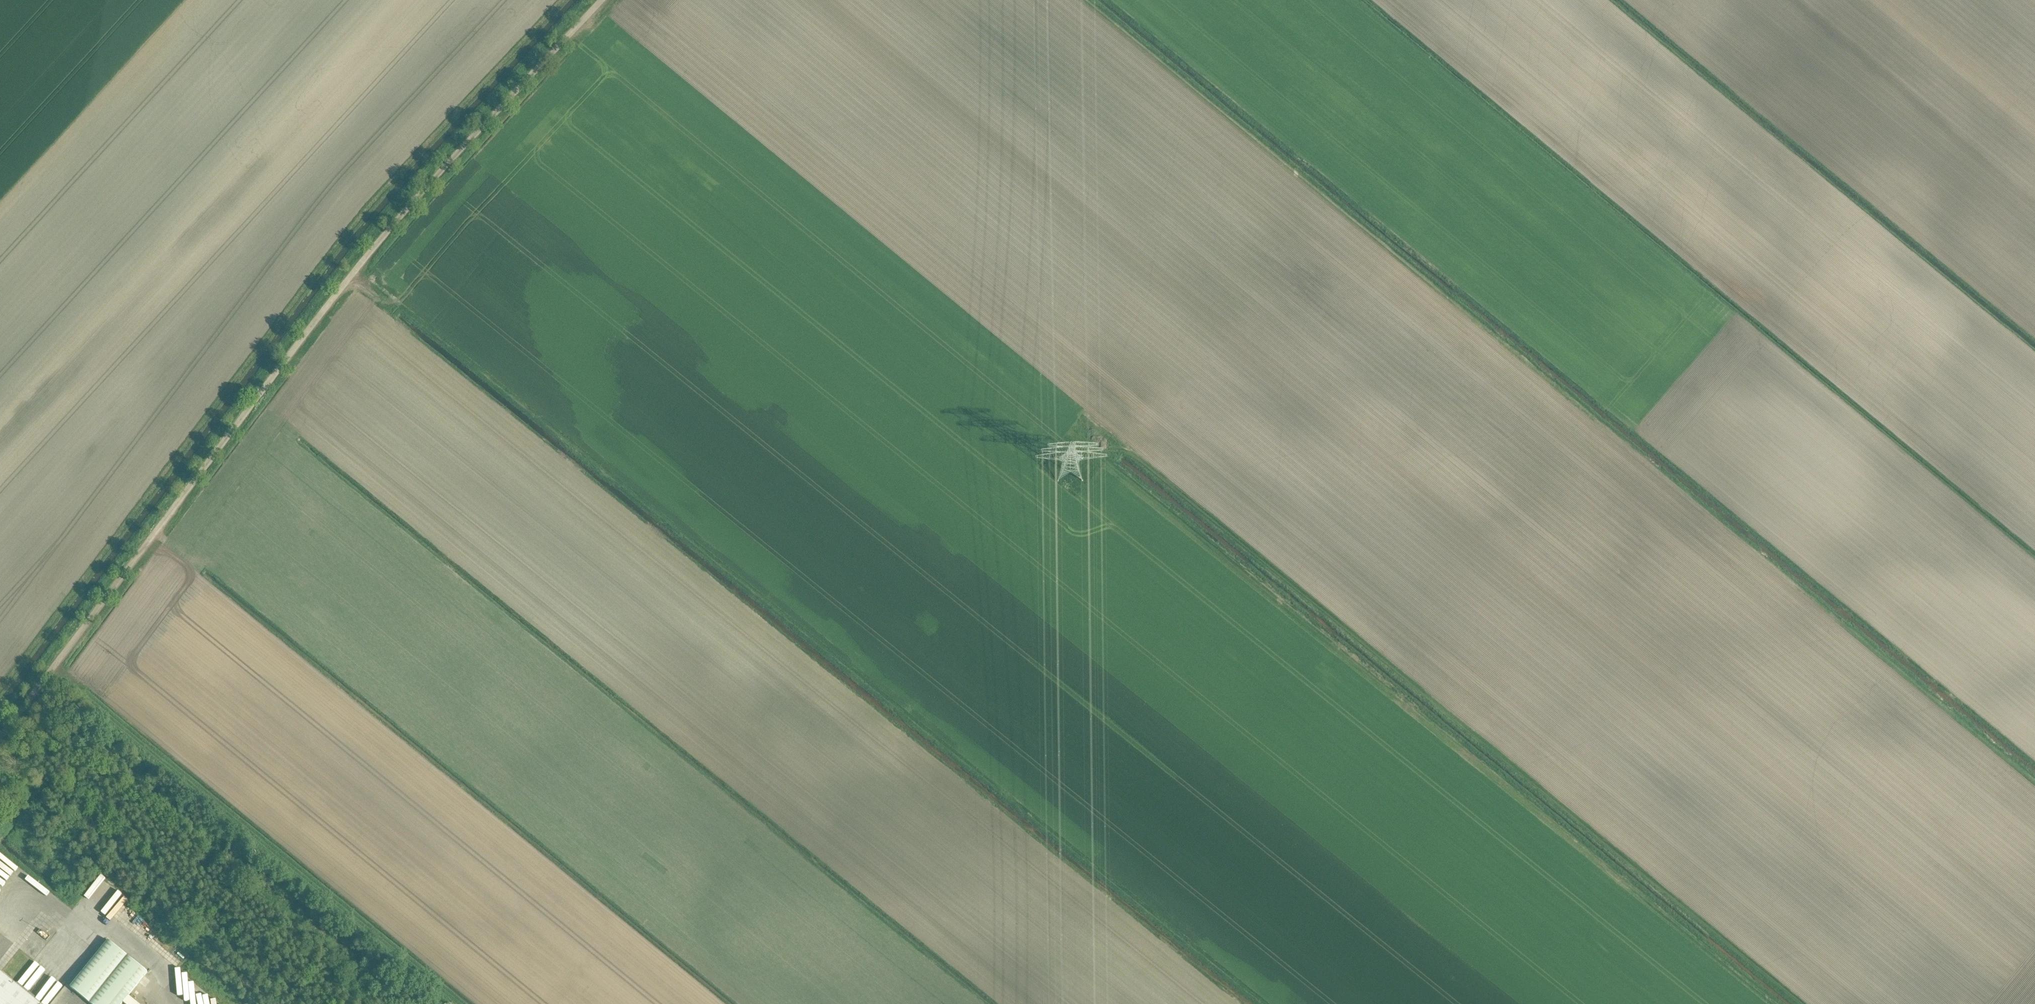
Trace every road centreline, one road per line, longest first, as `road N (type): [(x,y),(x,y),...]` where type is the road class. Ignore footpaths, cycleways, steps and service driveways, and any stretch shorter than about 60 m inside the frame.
road 1 (unclassified): [(0,740),(368,252),(601,0)]

